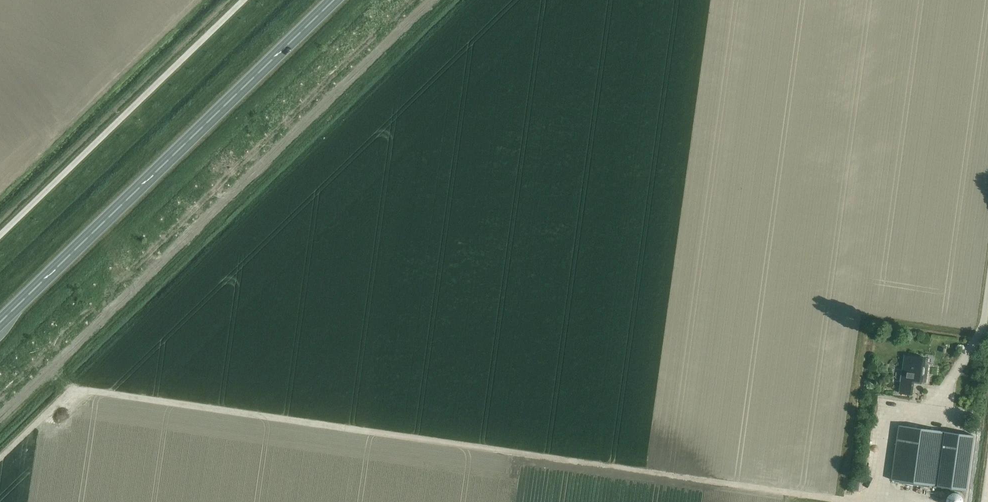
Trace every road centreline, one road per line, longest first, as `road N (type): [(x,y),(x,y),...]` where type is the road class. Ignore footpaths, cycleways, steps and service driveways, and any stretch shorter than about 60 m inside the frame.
road 1 (trunk): [(0,323),(335,0)]

